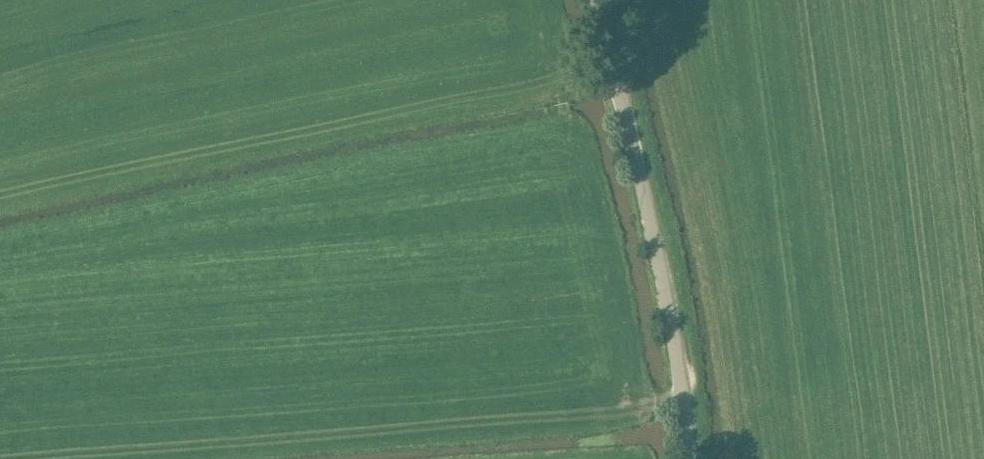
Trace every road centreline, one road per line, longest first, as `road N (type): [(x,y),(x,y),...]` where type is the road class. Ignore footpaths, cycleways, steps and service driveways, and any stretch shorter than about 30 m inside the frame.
road 1 (unclassified): [(691,458),(672,326),(598,0)]

